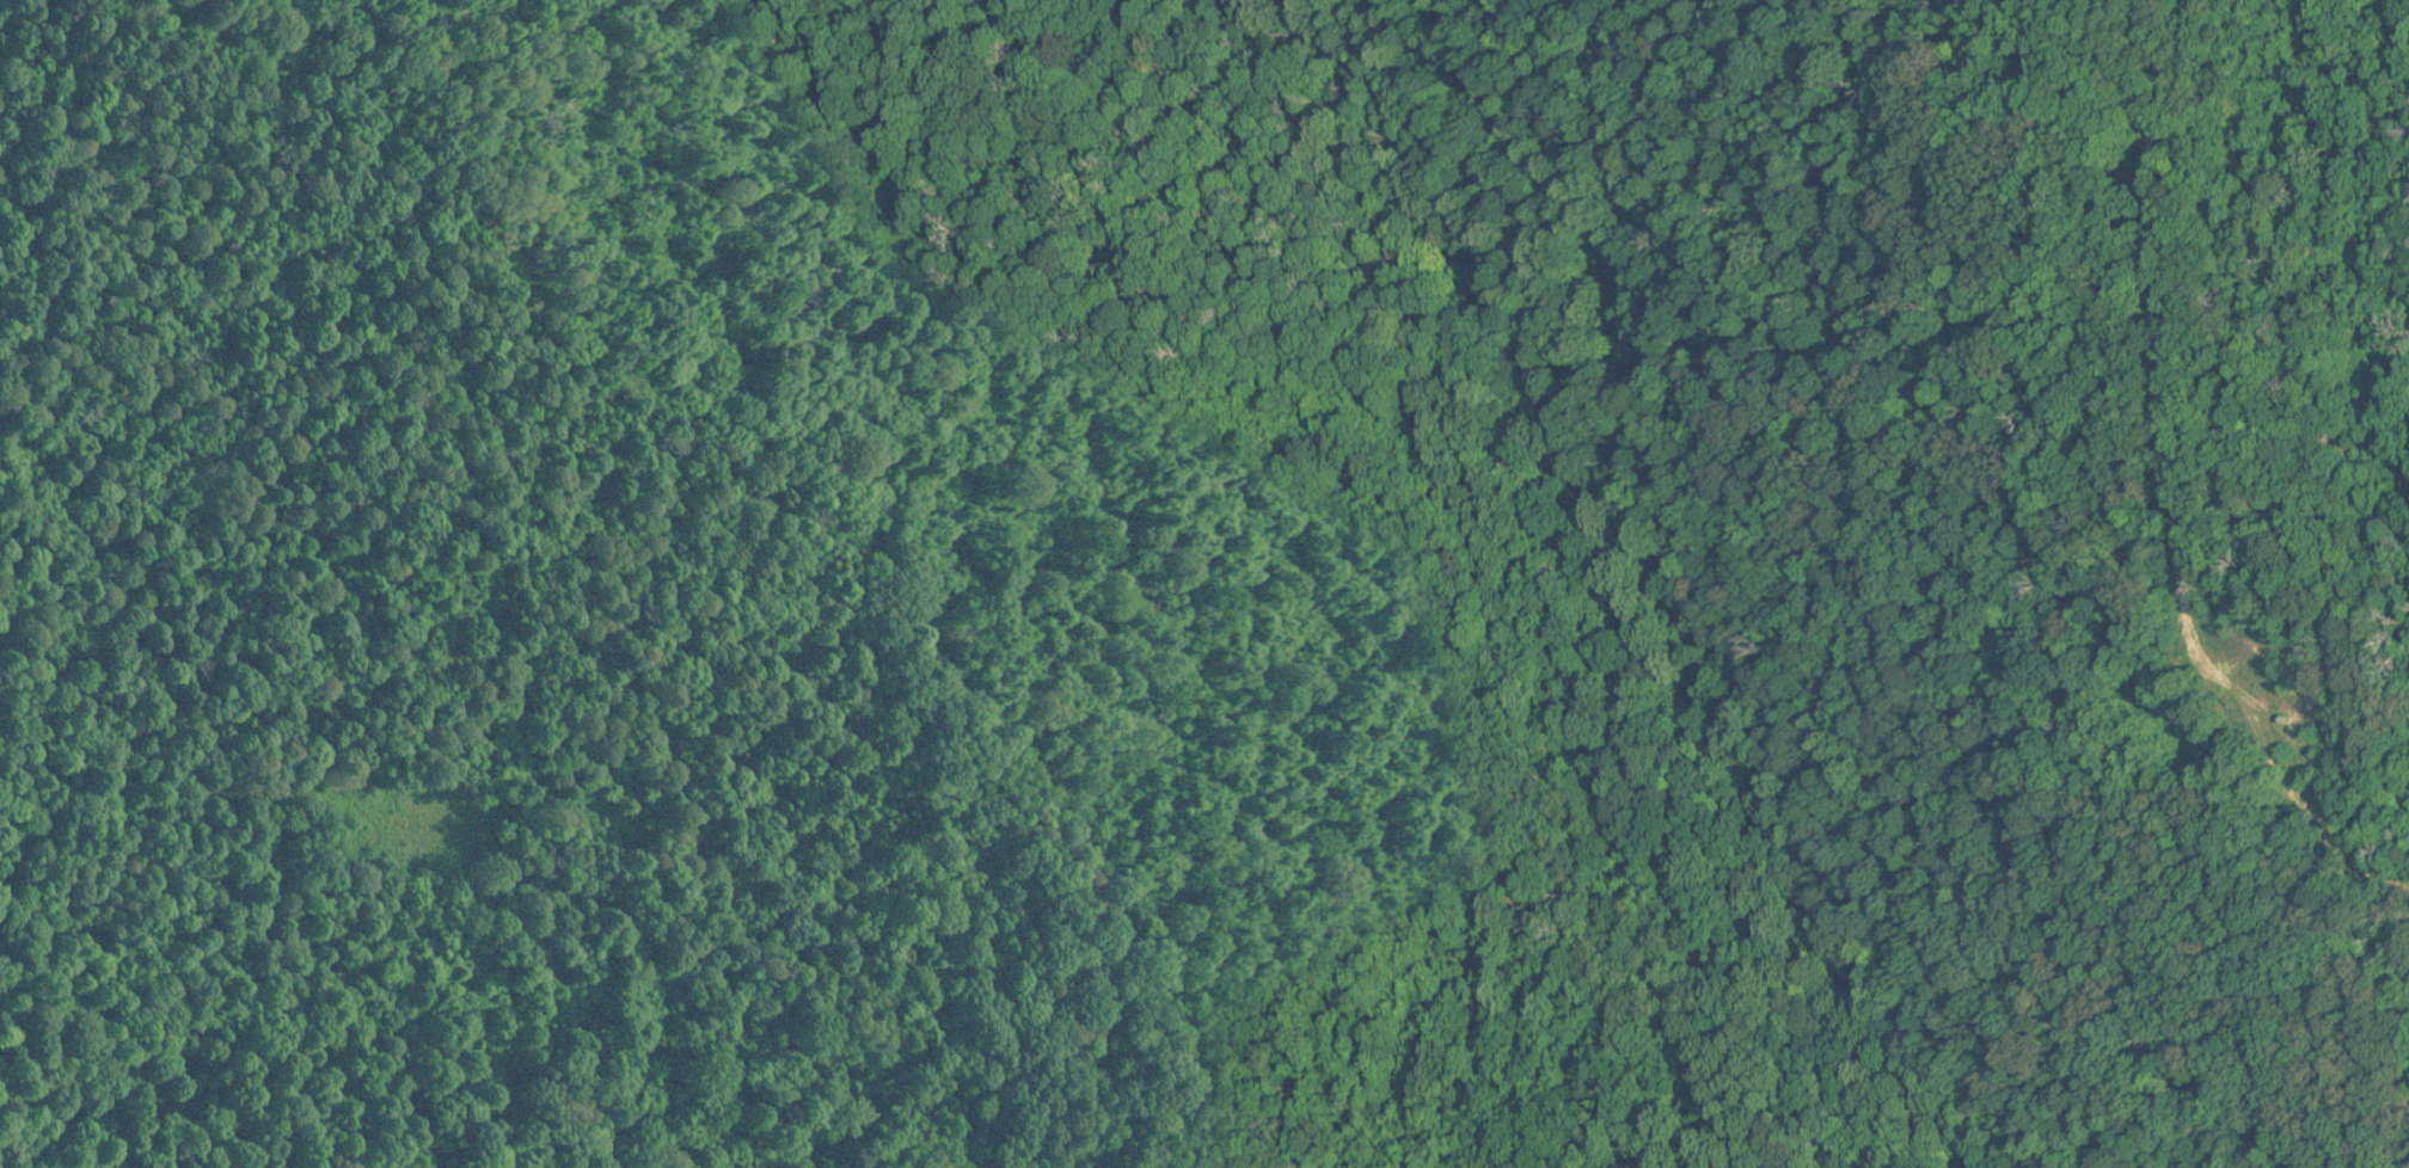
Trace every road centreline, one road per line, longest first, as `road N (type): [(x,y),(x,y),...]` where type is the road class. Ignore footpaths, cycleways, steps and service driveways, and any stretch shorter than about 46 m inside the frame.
road 1 (residential): [(2155,0),(2192,511),(2181,621),(2200,663),(2250,713)]

